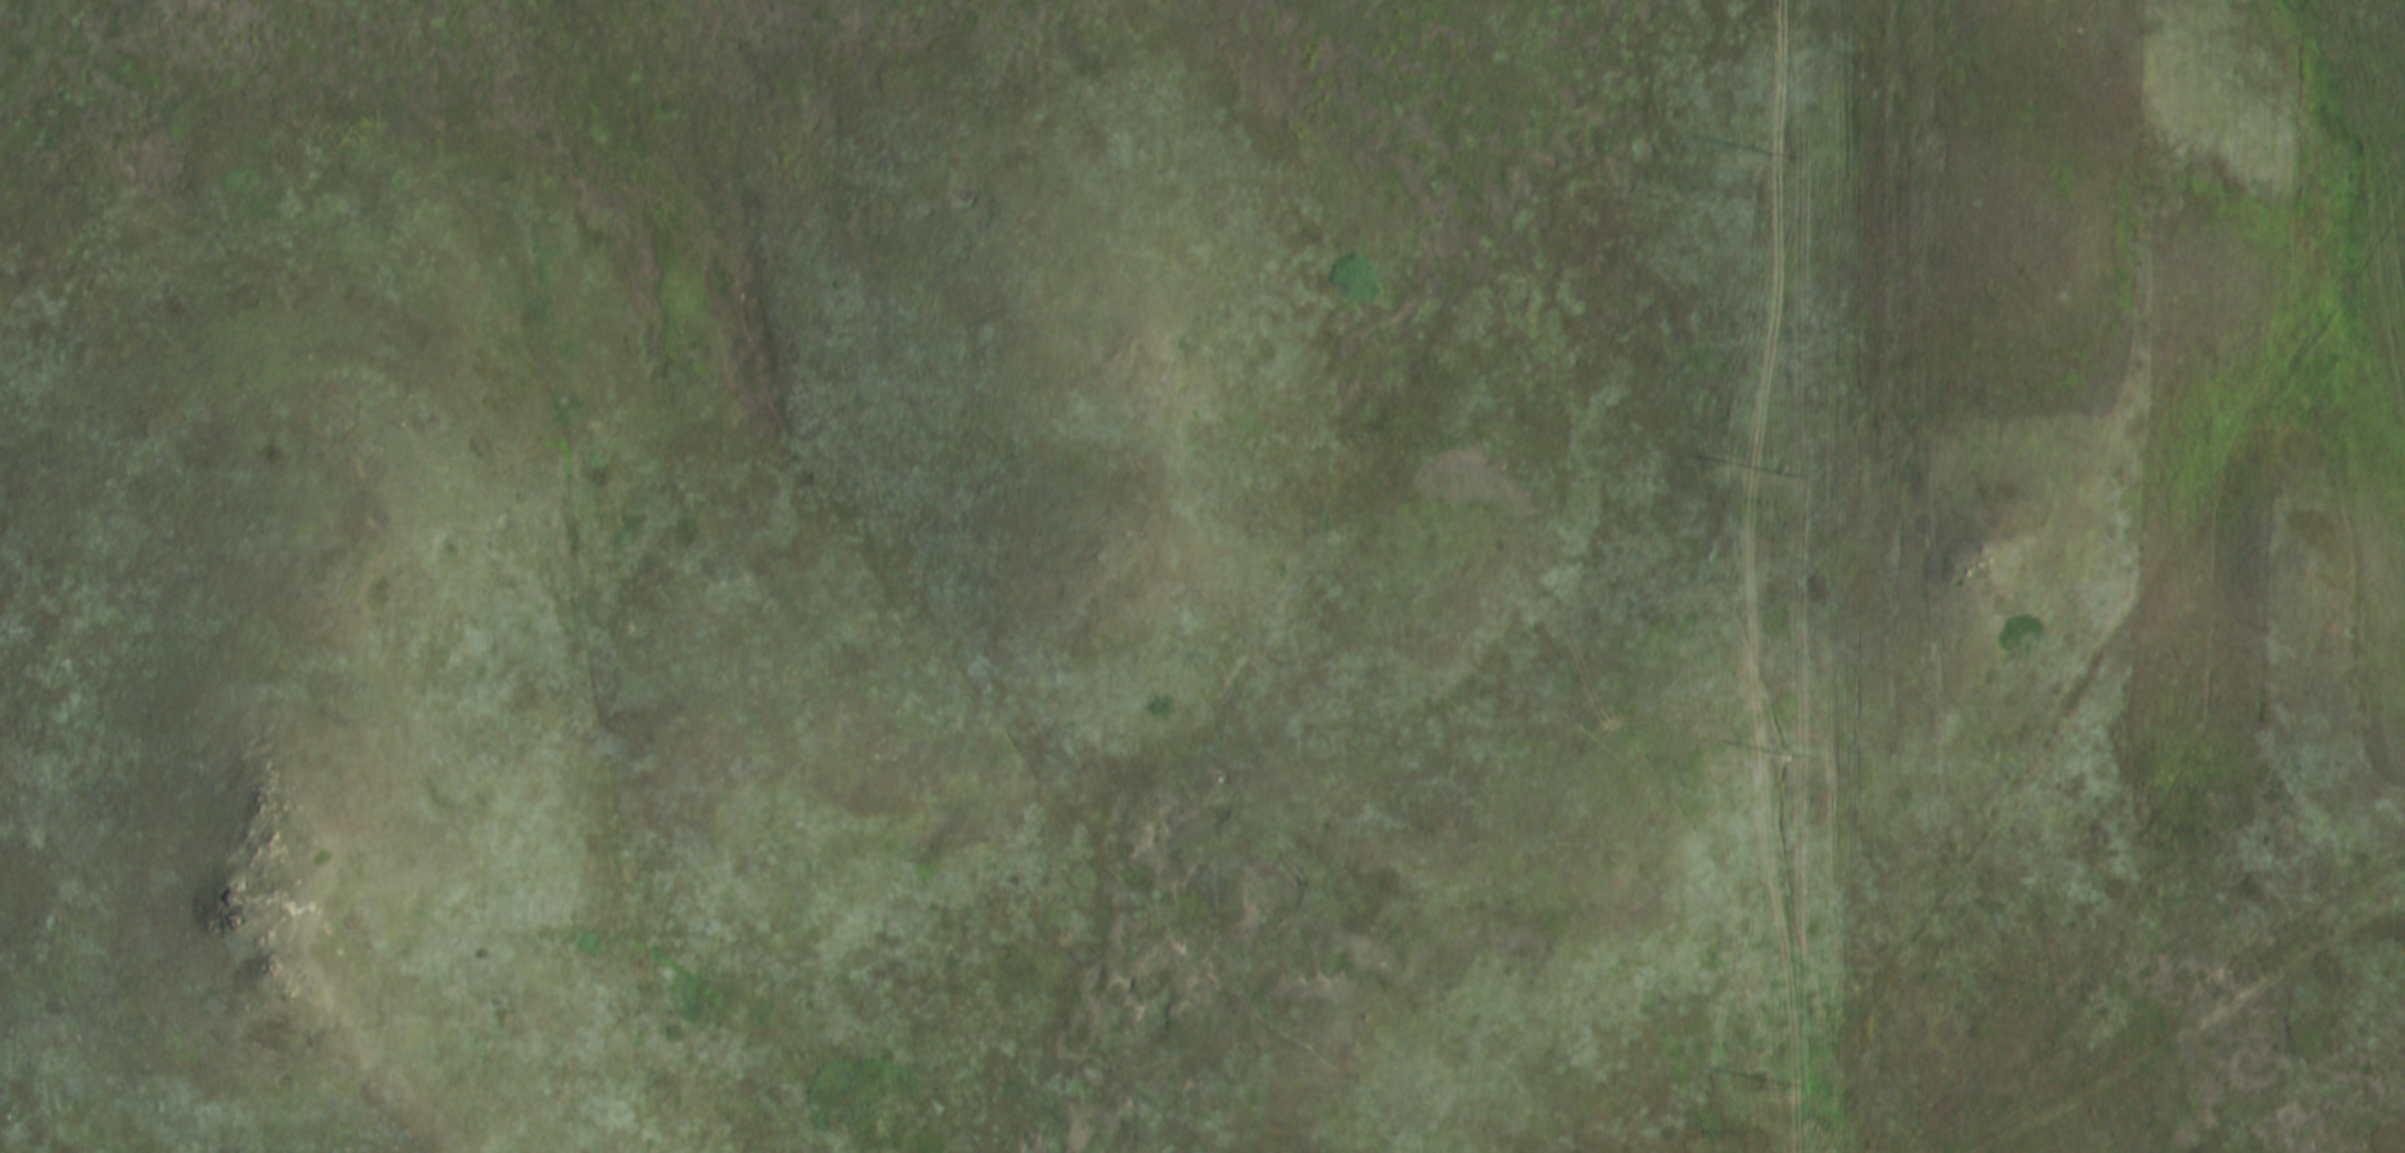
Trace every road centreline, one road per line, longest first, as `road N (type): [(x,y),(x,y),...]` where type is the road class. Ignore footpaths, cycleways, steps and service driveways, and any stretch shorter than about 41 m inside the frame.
road 1 (track): [(1962,1152),(2404,849)]
road 2 (track): [(2404,367),(2343,0)]

